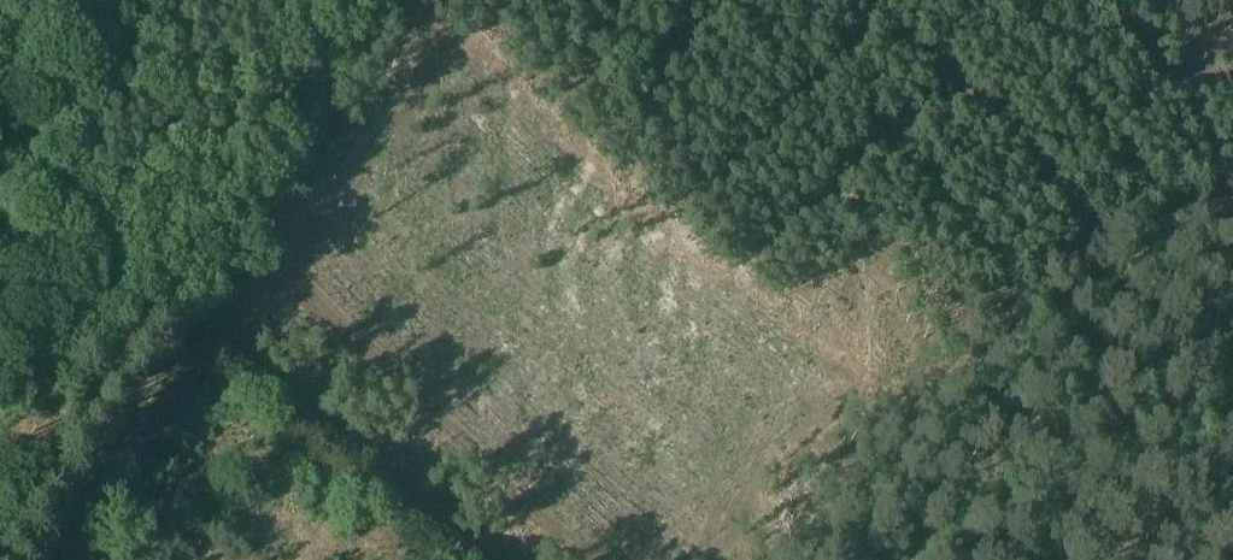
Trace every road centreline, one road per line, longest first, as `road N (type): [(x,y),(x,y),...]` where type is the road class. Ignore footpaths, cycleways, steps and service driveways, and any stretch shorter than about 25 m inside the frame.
road 1 (track): [(0,173),(453,559)]

